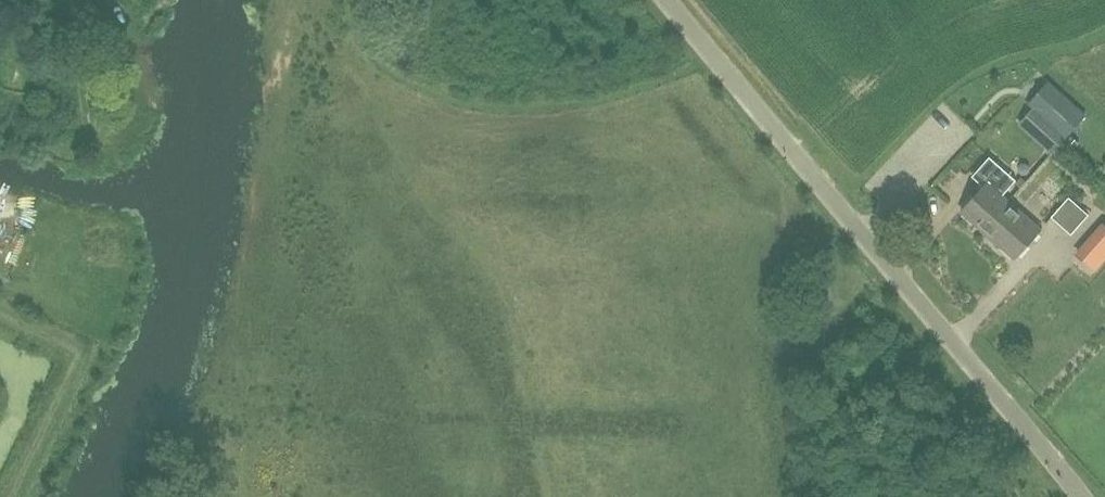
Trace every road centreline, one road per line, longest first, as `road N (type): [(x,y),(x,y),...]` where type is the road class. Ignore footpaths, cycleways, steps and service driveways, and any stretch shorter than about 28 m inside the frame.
road 1 (unclassified): [(1082,496),(667,0)]
road 2 (track): [(0,128),(54,144),(85,132),(76,0)]

